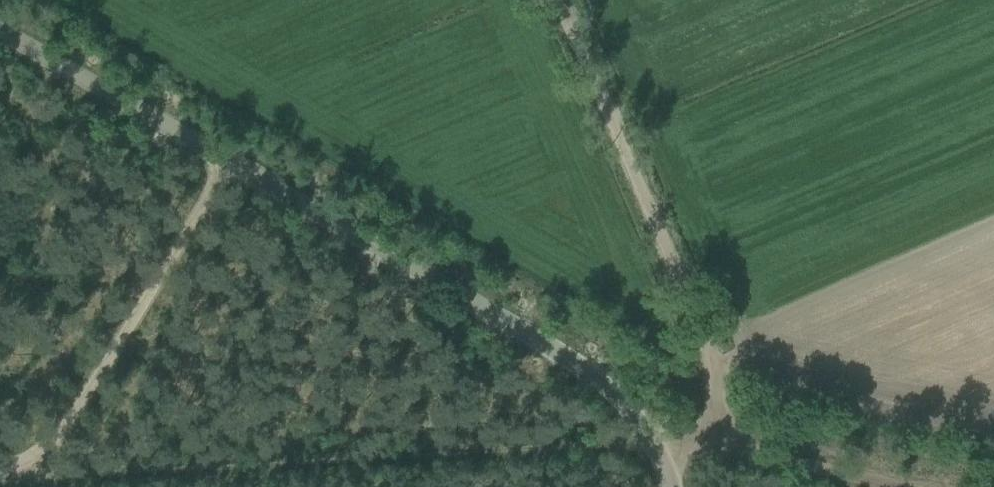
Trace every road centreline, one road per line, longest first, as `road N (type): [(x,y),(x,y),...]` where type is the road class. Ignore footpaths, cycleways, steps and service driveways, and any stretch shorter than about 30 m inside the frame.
road 1 (unclassified): [(669,486),(658,451),(616,389),(0,21)]
road 2 (track): [(28,482),(608,450),(643,429)]
road 3 (track): [(734,442),(672,260),(564,0)]
road 4 (track): [(227,150),(118,370),(28,482)]
road 5 (track): [(734,442),(930,486)]

